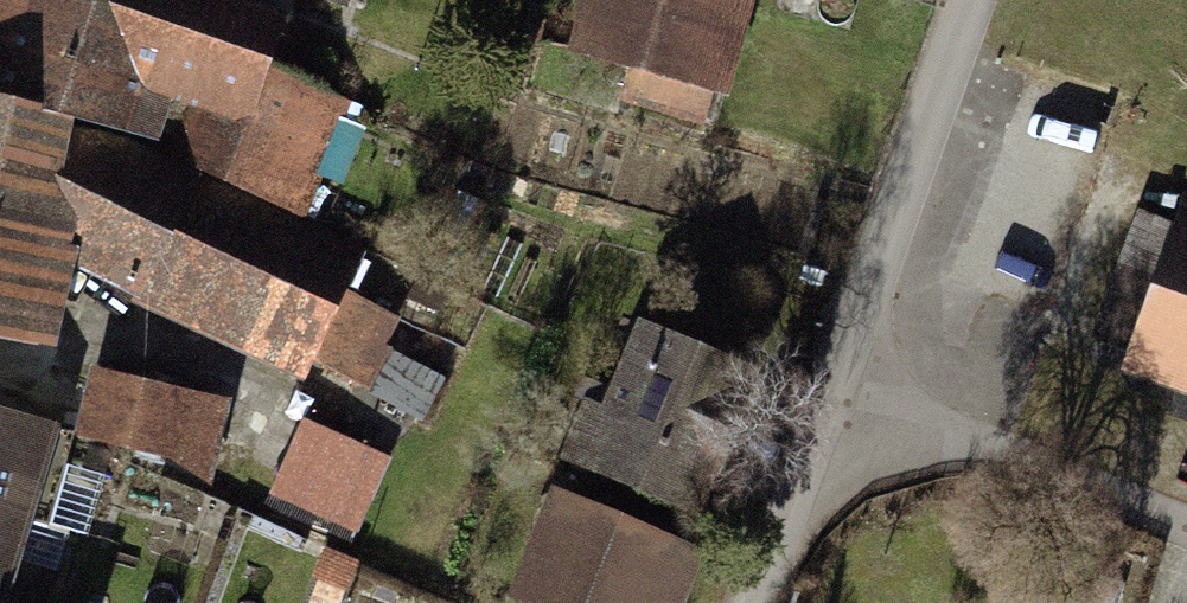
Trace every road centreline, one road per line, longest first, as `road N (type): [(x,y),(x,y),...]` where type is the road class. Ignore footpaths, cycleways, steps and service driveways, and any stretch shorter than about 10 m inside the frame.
road 1 (residential): [(1186,524),(844,354)]
road 2 (residential): [(844,354),(967,0)]
road 3 (residential): [(751,602),(844,354)]

